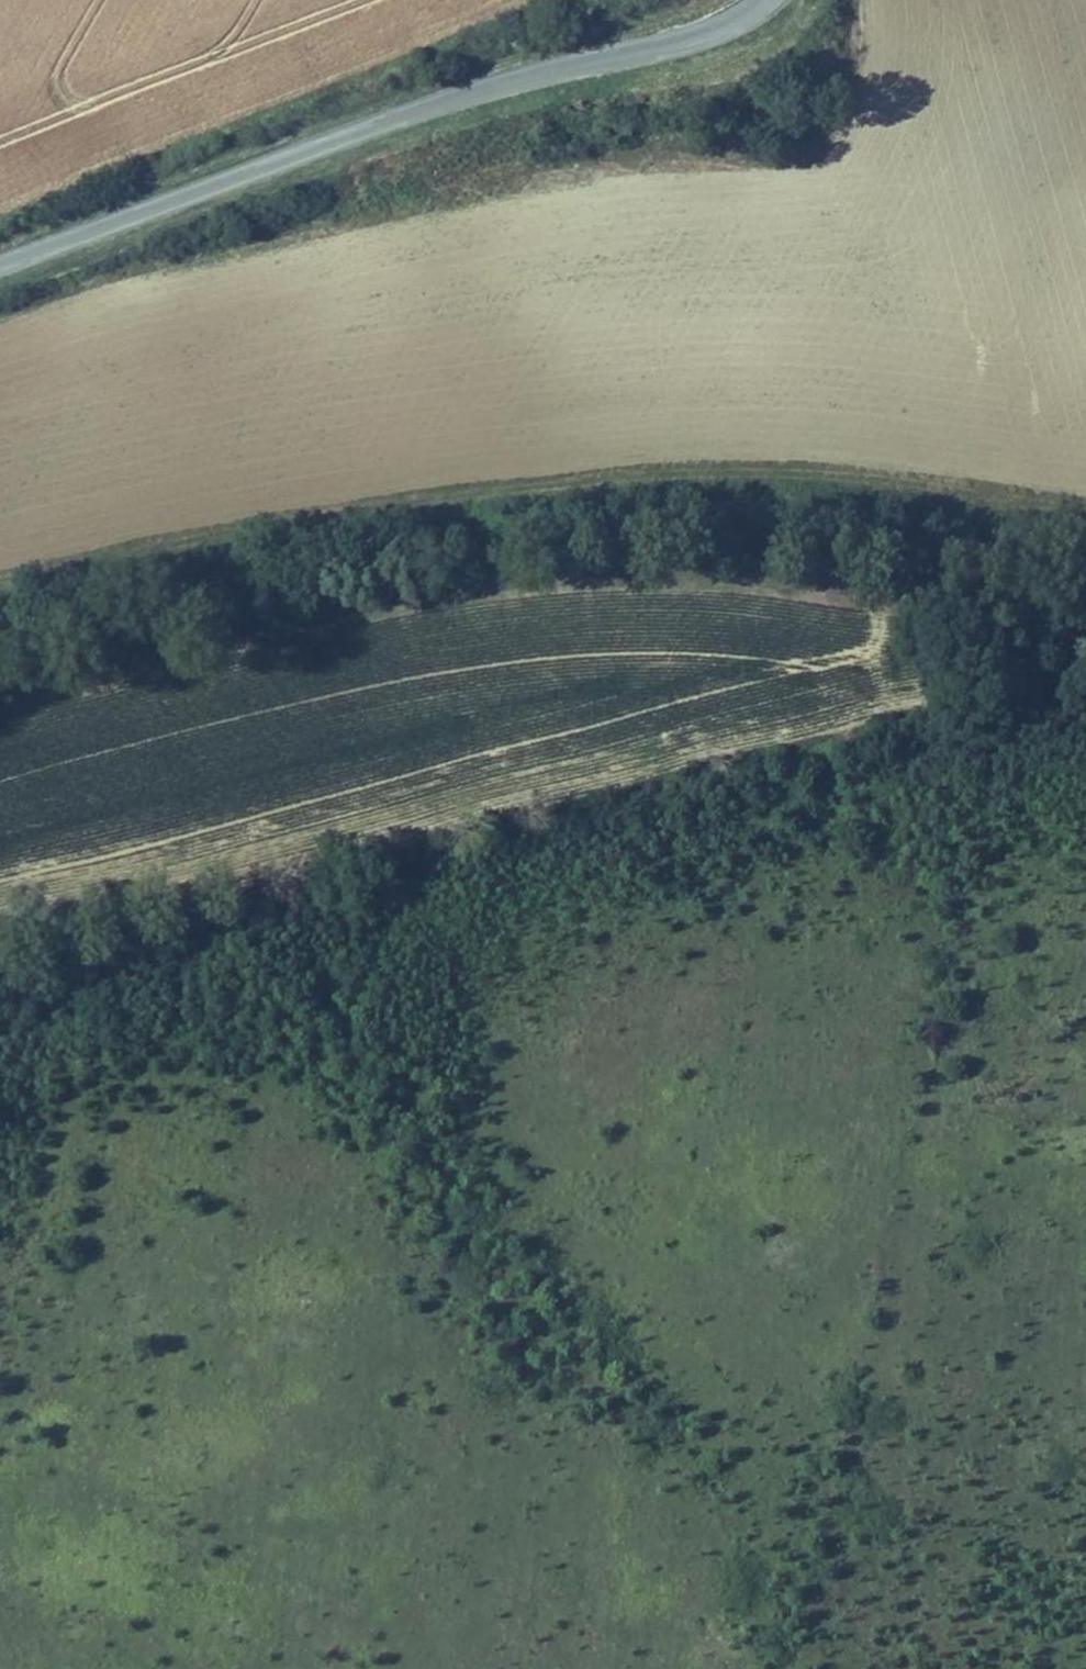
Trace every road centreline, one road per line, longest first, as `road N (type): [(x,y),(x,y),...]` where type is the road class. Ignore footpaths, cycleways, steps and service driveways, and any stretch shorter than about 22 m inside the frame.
road 1 (tertiary): [(0,261),(500,79),(735,23),(766,0)]

